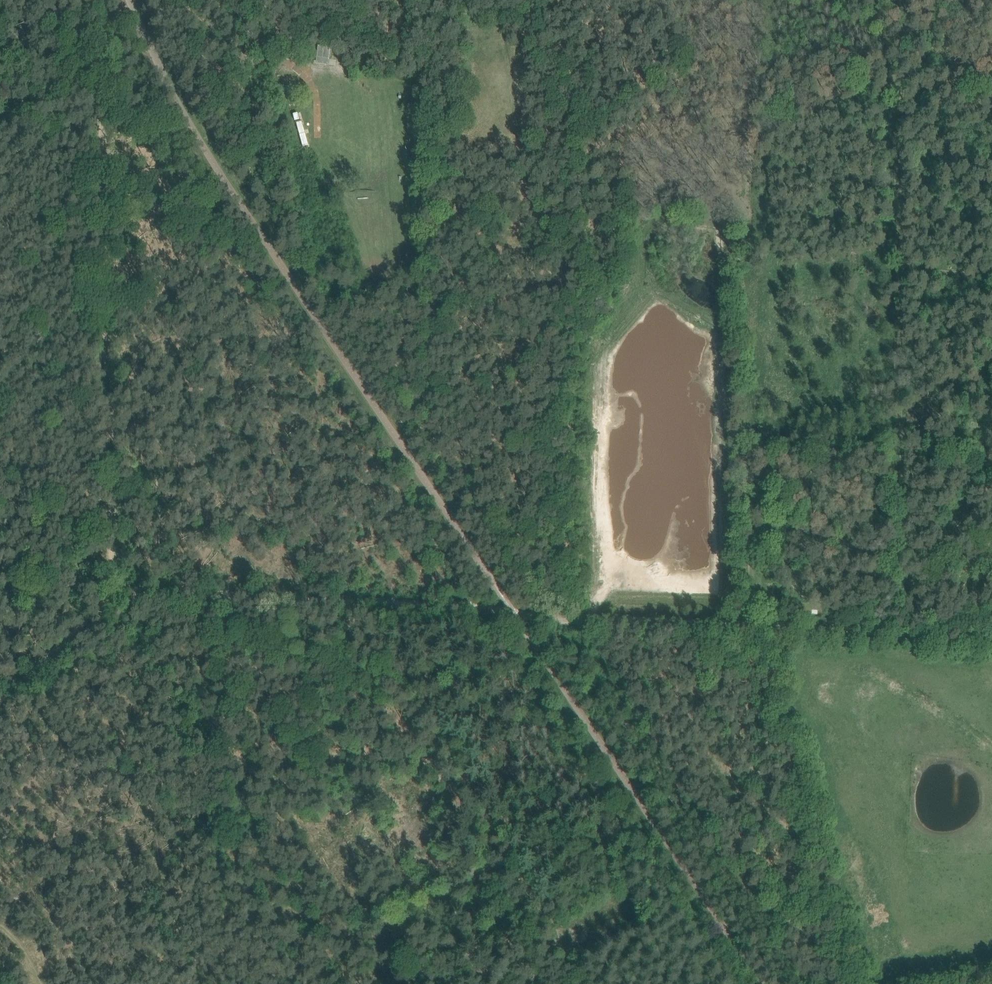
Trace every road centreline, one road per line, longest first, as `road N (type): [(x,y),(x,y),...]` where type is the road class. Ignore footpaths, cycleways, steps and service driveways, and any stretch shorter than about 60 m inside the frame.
road 1 (track): [(111,534),(101,30)]
road 2 (track): [(309,595),(323,635),(371,673),(391,710),(381,762),(347,817),(349,837),(382,895),(452,921),(488,983)]
road 3 (track): [(515,614),(991,637)]
road 4 (track): [(111,585),(515,614)]
road 5 (track): [(0,701),(111,585)]

